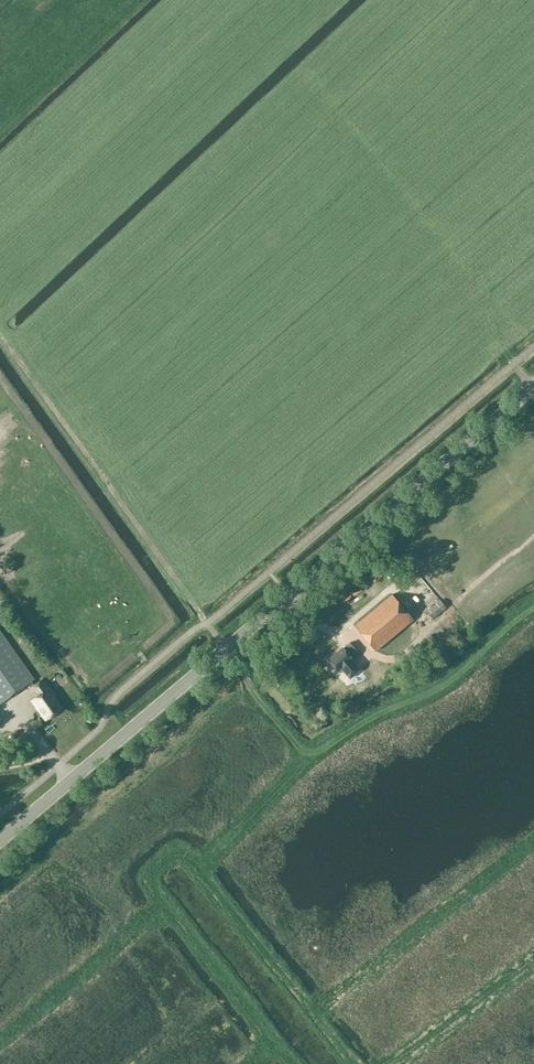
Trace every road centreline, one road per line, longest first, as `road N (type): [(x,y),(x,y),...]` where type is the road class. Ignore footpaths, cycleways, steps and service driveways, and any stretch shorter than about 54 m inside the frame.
road 1 (secondary): [(0,841),(533,386)]
road 2 (track): [(226,649),(1,334)]

